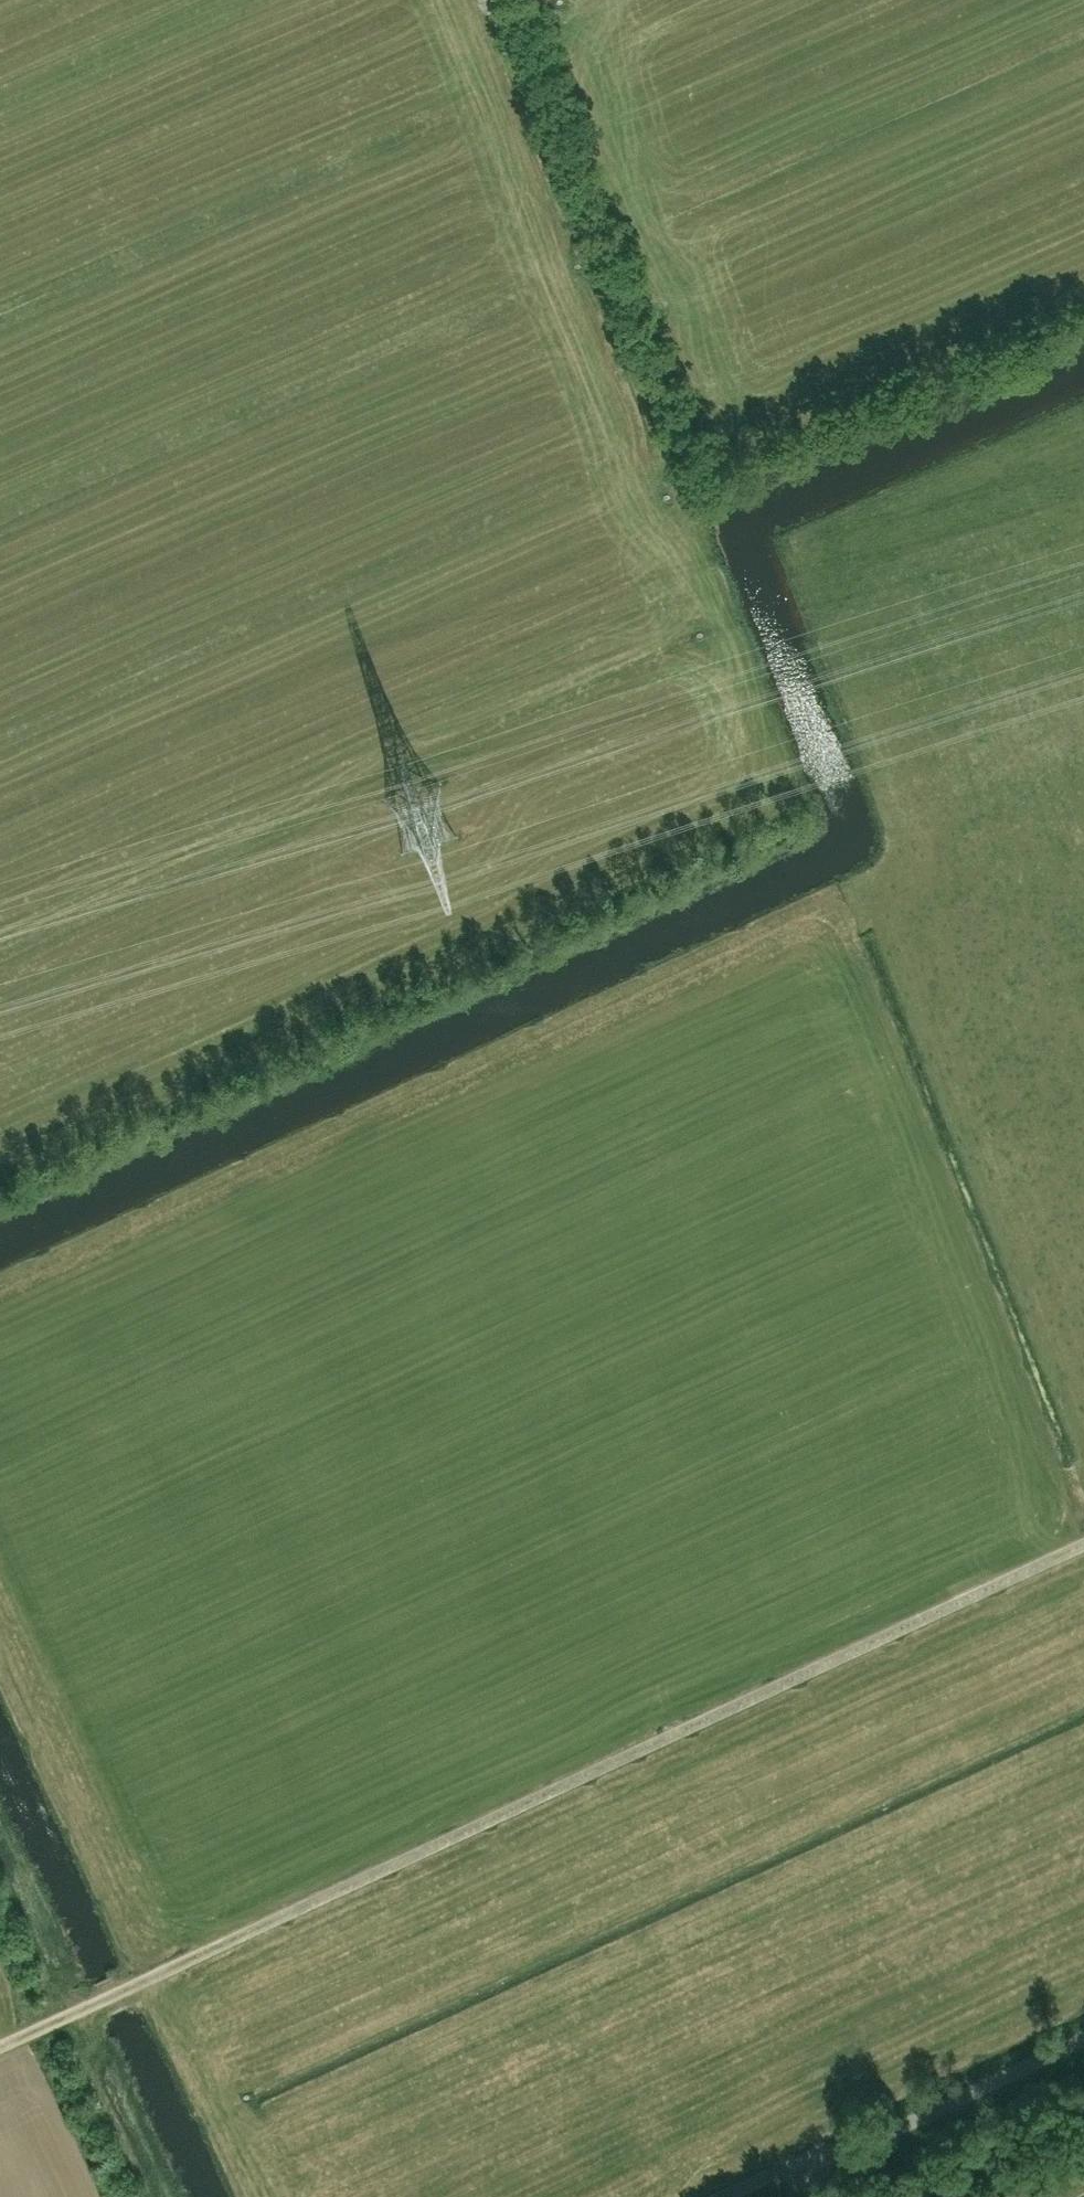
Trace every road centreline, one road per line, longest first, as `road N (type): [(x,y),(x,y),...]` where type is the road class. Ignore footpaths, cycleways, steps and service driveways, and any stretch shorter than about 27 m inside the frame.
road 1 (unclassified): [(793,2177),(1083,2041)]

